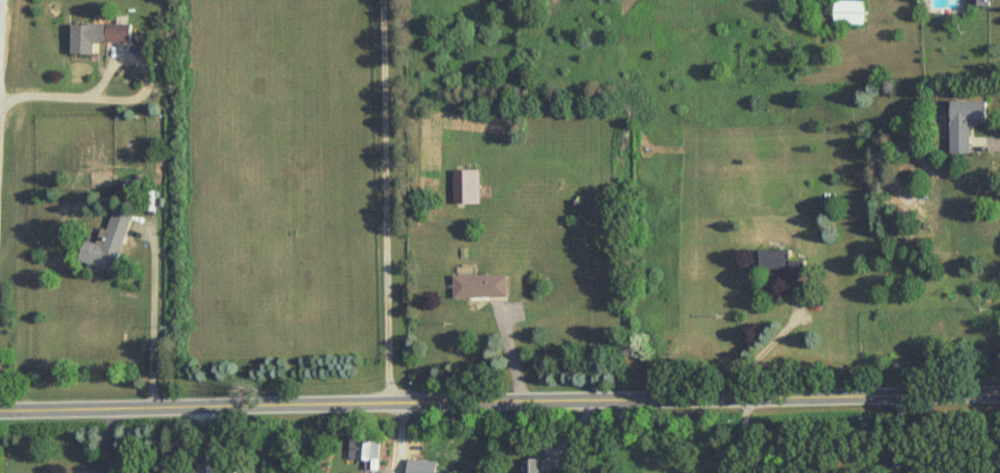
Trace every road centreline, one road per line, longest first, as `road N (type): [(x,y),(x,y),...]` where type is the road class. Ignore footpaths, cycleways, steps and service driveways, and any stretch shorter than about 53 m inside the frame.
road 1 (tertiary): [(999,397),(0,415)]

